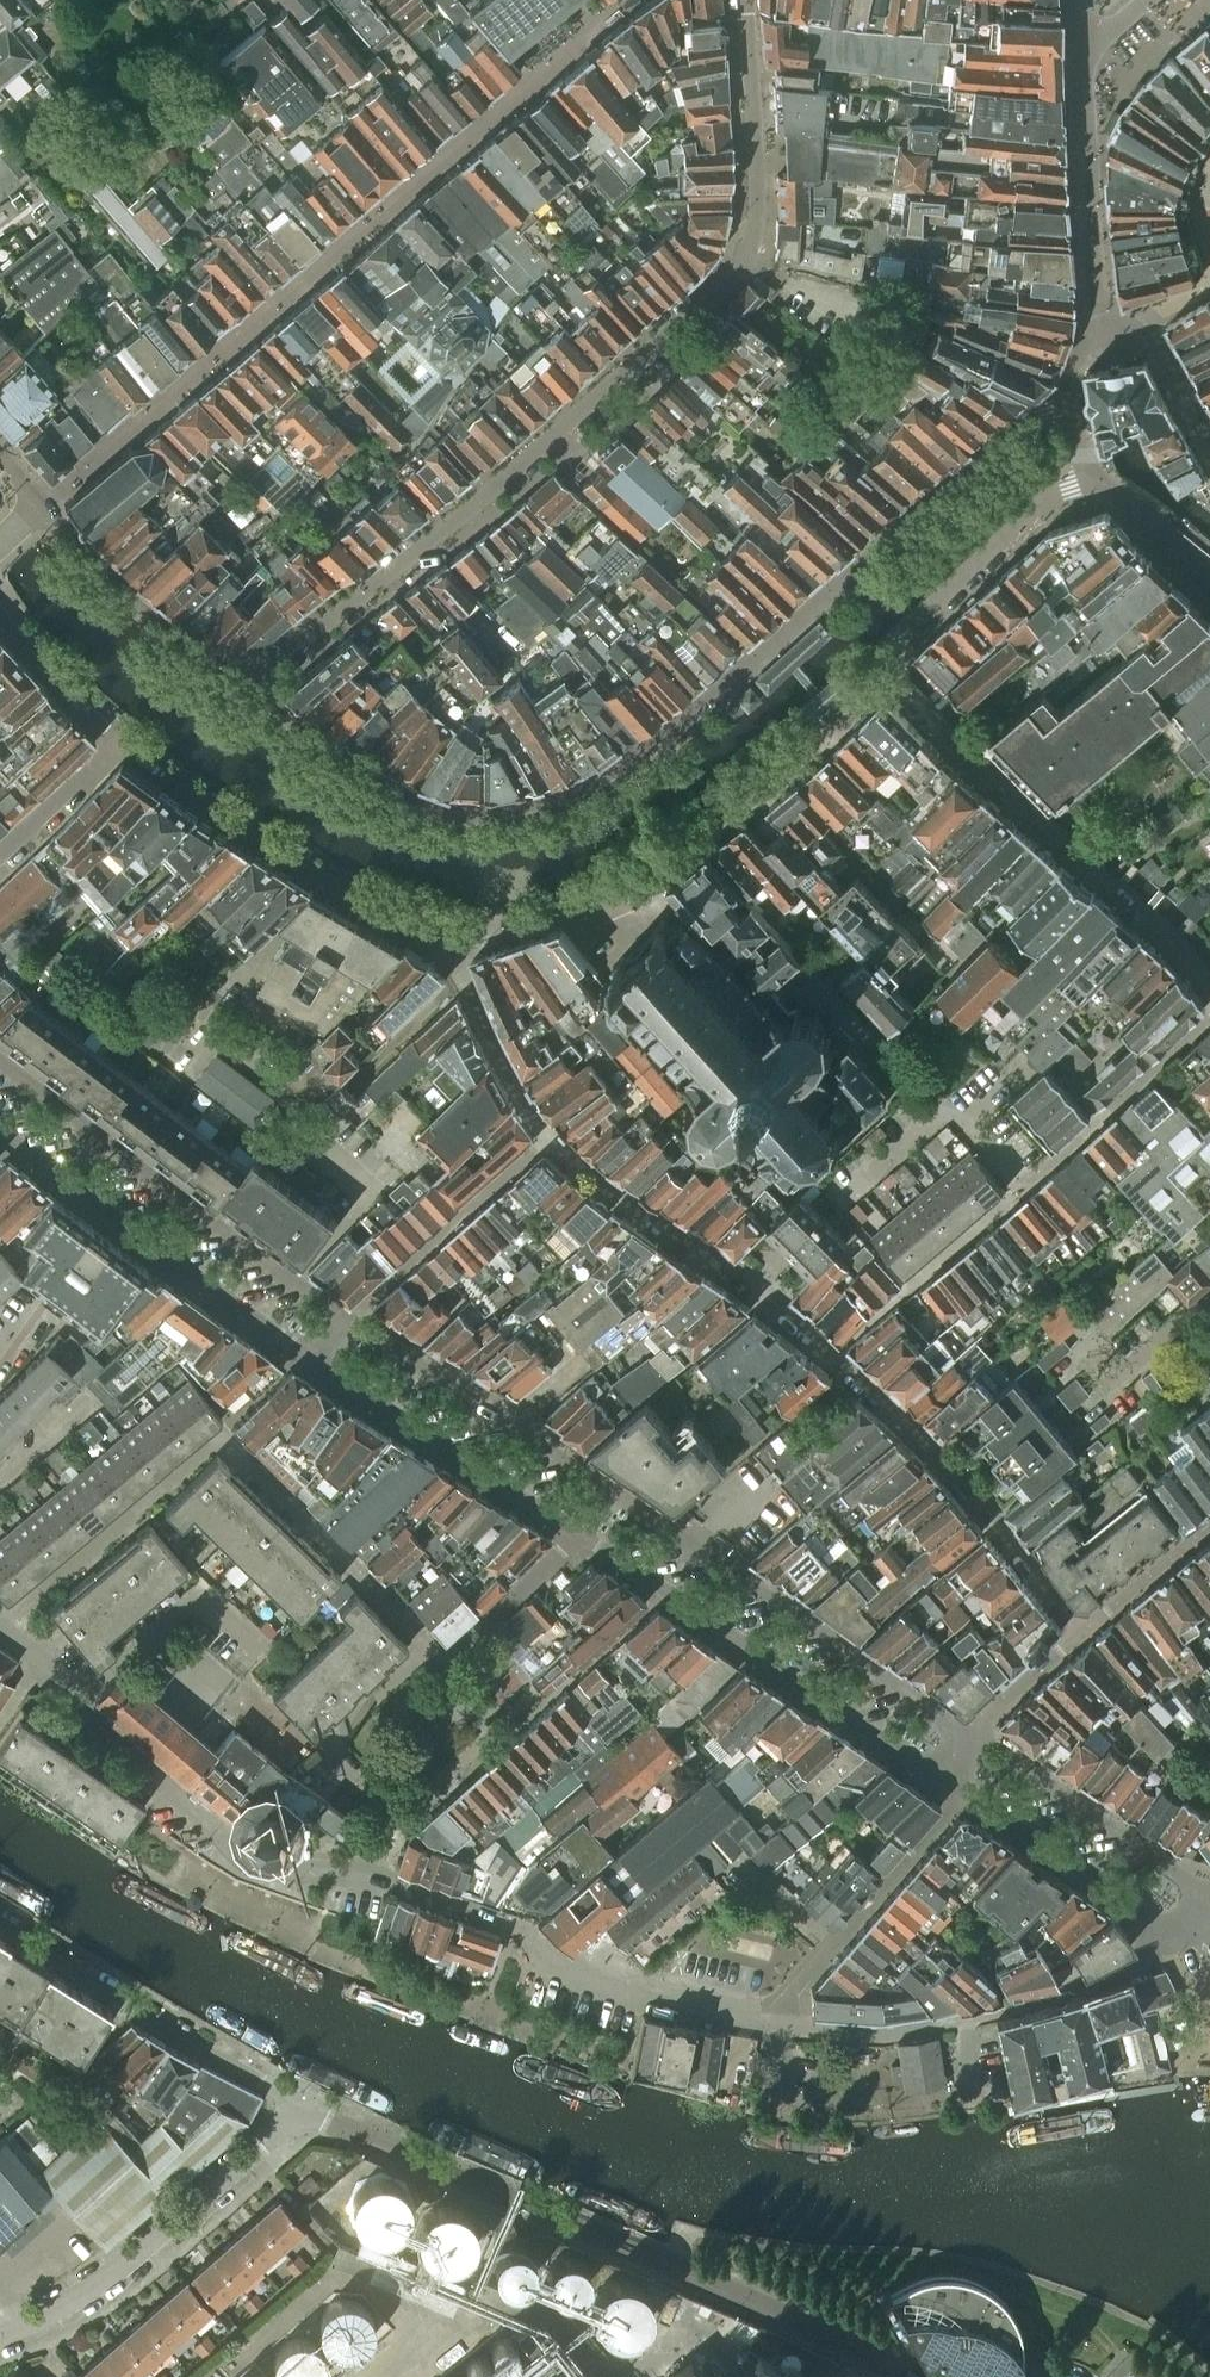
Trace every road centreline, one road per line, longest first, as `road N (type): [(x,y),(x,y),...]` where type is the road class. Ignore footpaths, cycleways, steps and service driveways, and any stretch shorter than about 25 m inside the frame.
road 1 (residential): [(1063,405),(1021,424),(627,762),(540,806),(462,813),(402,798),(234,686)]
road 2 (residential): [(1081,1629),(932,1441),(852,1364),(771,1294),(695,1247),(552,1133),(491,1040),(444,932)]
road 3 (residential): [(234,686),(452,533),(740,270),(754,211),(747,0)]
road 4 (residential): [(974,1739),(669,1520),(353,1319)]
road 5 (unclassified): [(909,2376),(666,2263),(304,2110)]
road 6 (residential): [(444,932),(516,924),(627,883),(791,766),(884,668)]
road 7 (residential): [(837,1201),(949,1107),(1023,1191),(1209,1020)]
road 8 (residential): [(578,1537),(954,1792)]
road 9 (residential): [(1209,981),(884,668)]
road 10 (residential): [(353,1319),(0,1054)]
road 11 (residential): [(1175,1936),(1055,1995),(961,2021),(889,2033),(760,2022)]
road 12 (residential): [(760,2022),(599,1984),(522,1933),(374,1878)]
road 13 (residential): [(0,2336),(98,2285),(304,2110)]
road 14 (residential): [(125,741),(312,868),(444,932)]
road 15 (residential): [(374,1878),(241,1863),(75,1703)]
road 16 (residential): [(304,2110),(0,1919)]
road 17 (residential): [(302,1353),(578,1537)]
road 18 (residential): [(442,1653),(220,1438)]
road 19 (residential): [(954,1792),(948,1809),(863,1912),(760,2022)]
road 20 (residential): [(5,1628),(220,1438)]
road 21 (residential): [(1209,1900),(974,1739)]
road 22 (residential): [(884,668),(935,604),(1043,504),(1095,488)]
road 23 (residential): [(234,686),(40,506)]
road 24 (residential): [(954,1792),(1175,1936)]
road 25 (residential): [(397,1822),(323,1753),(416,1660),(442,1653)]
road 26 (residential): [(75,1703),(198,1595),(267,1648)]
road 27 (residential): [(109,1221),(302,1353)]
road 28 (residential): [(397,1822),(540,1699)]
road 29 (residential): [(0,607),(125,741)]
road 30 (residential): [(442,1653),(578,1537)]
road 31 (residential): [(1209,443),(1153,341),(1125,327),(1099,328)]
road 32 (residential): [(0,856),(125,741)]
road 33 (residential): [(0,1346),(109,1221)]
road 34 (residential): [(1081,1629),(1209,1525)]
road 35 (residential): [(974,1739),(1081,1629)]
road 36 (residential): [(1099,328),(1084,176)]
road 37 (residential): [(1095,488),(1124,498),(1209,582)]
road 38 (residential): [(0,1136),(109,1221)]
road 39 (residential): [(1104,1386),(1209,1298)]

